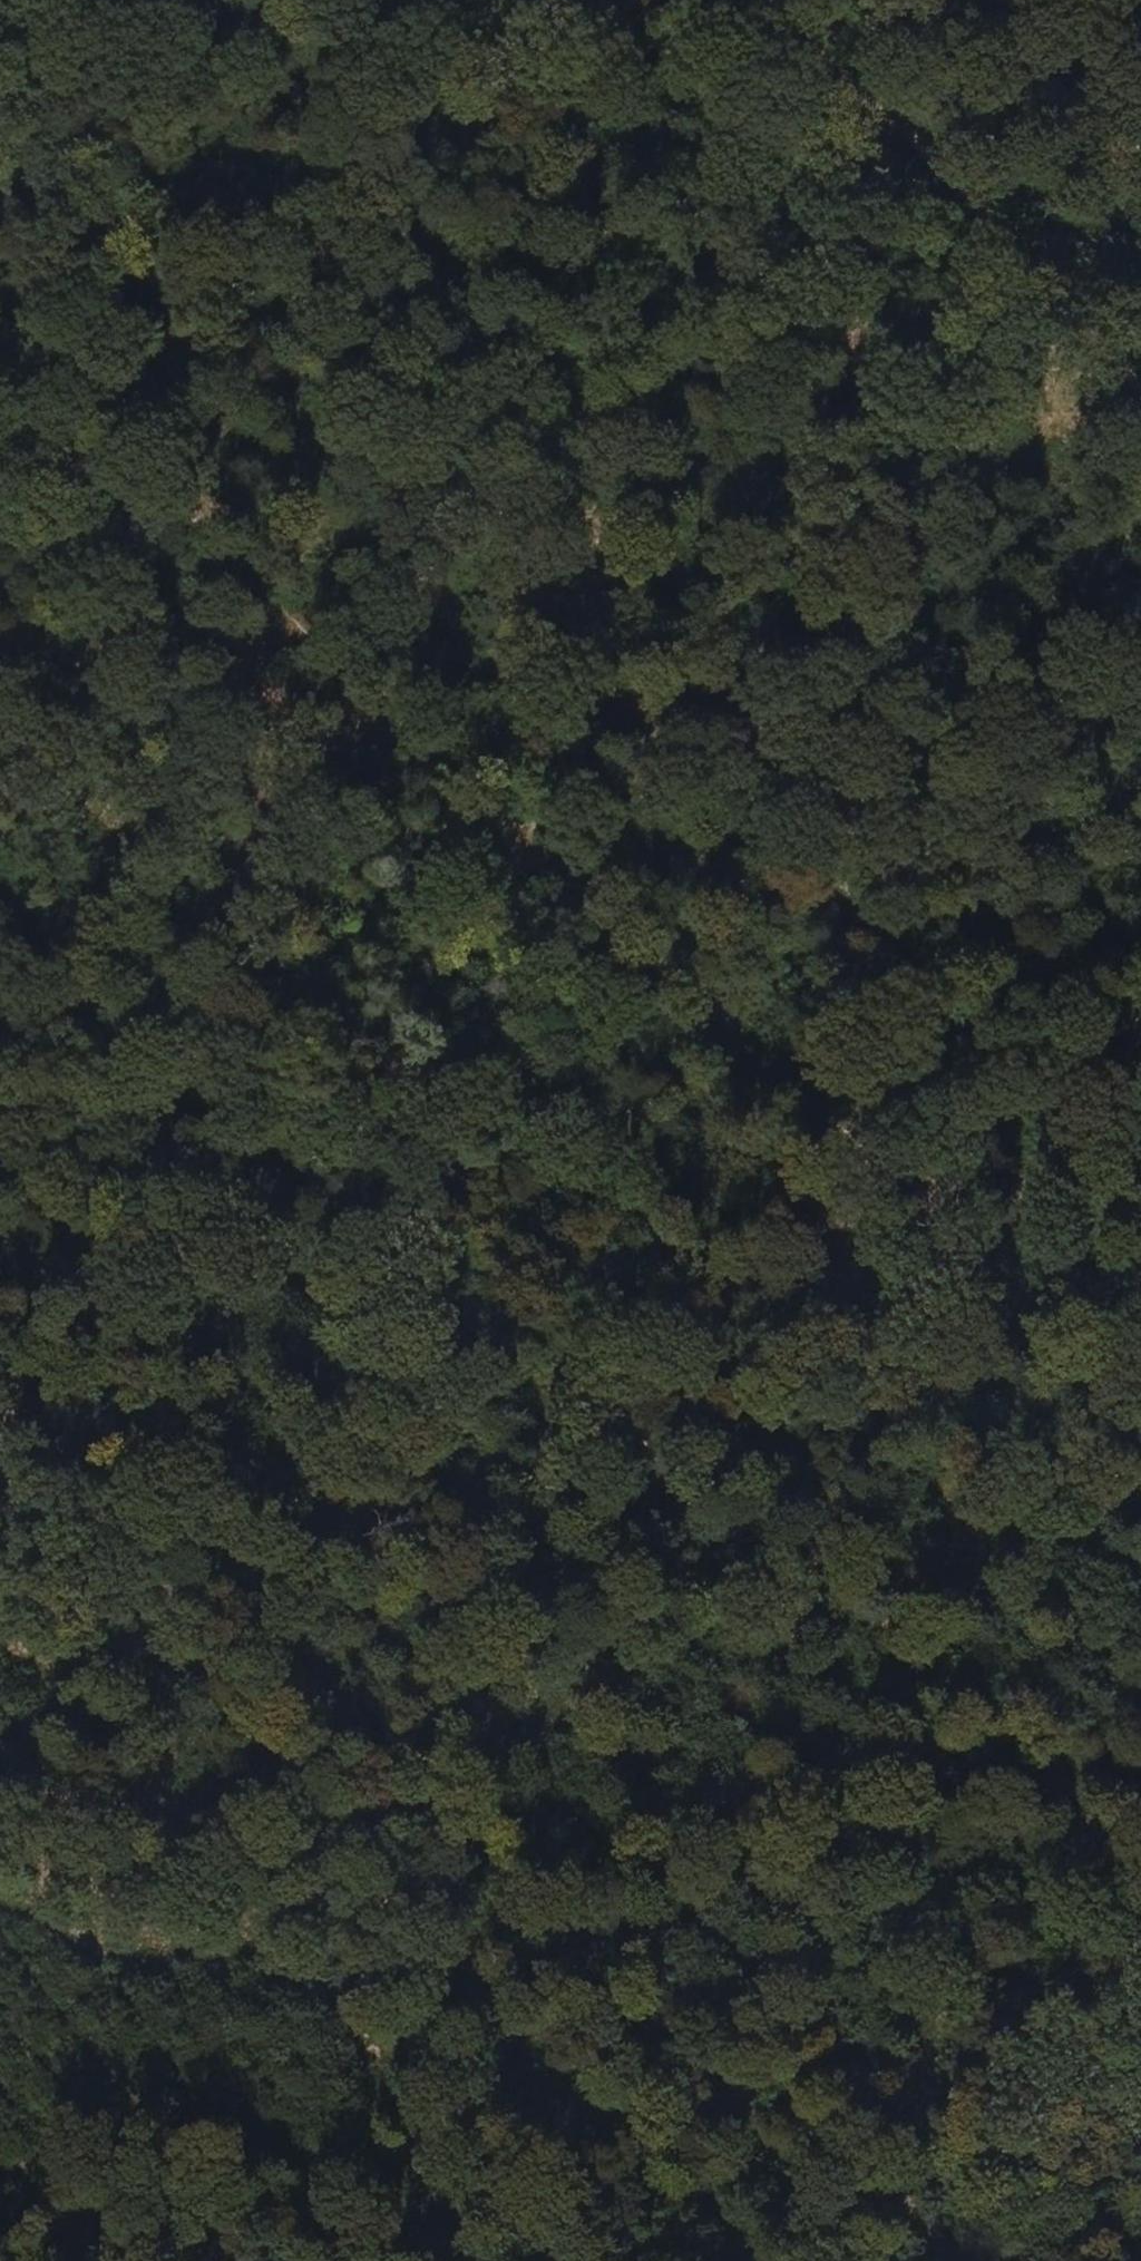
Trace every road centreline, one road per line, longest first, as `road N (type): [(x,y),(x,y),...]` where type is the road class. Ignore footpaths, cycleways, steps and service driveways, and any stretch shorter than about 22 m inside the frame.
road 1 (track): [(780,0),(1140,371)]

